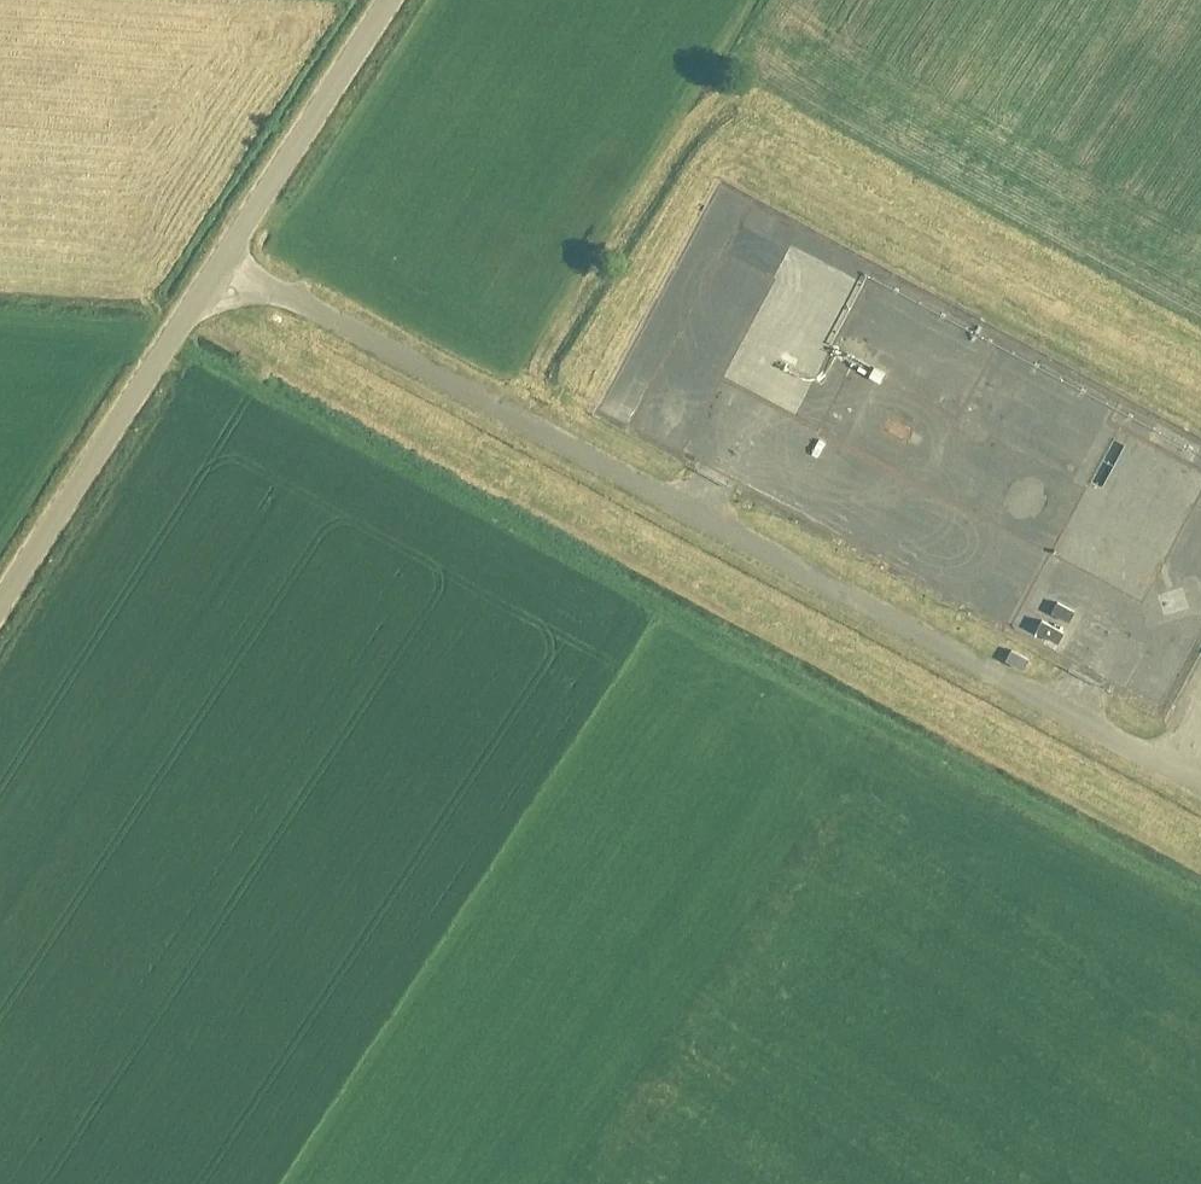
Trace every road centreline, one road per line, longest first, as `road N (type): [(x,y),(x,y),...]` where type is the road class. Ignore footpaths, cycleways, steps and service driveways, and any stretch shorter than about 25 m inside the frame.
road 1 (unclassified): [(0,600),(390,0)]

